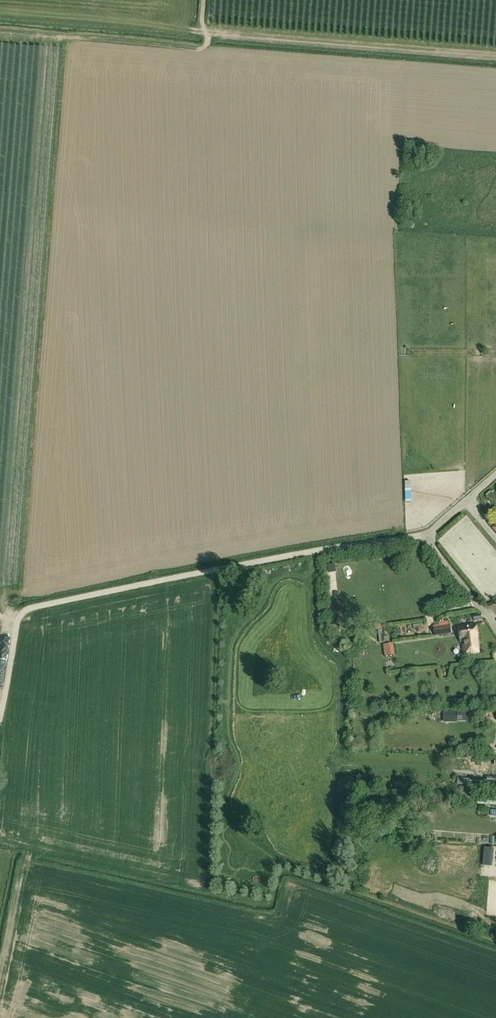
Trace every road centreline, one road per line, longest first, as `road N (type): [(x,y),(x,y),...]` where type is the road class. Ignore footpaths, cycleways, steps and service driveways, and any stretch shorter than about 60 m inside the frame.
road 1 (unclassified): [(0,714),(16,619),(24,610),(428,534)]
road 2 (unclassified): [(495,633),(428,534)]

